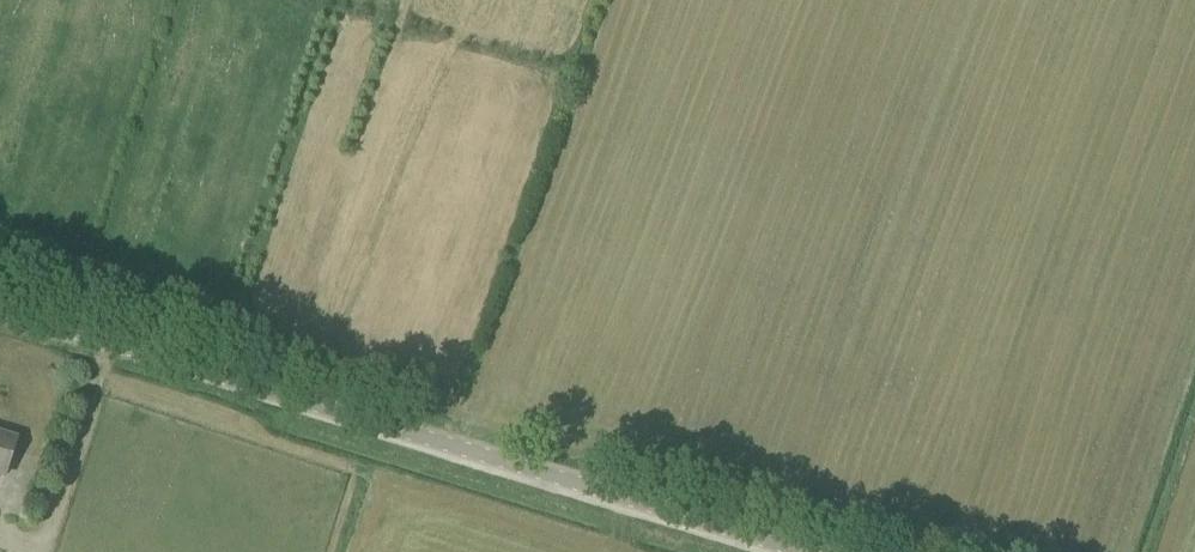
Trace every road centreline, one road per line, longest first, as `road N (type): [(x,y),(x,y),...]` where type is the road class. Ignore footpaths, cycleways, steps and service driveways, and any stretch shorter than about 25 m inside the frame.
road 1 (unclassified): [(804,551),(0,310)]

